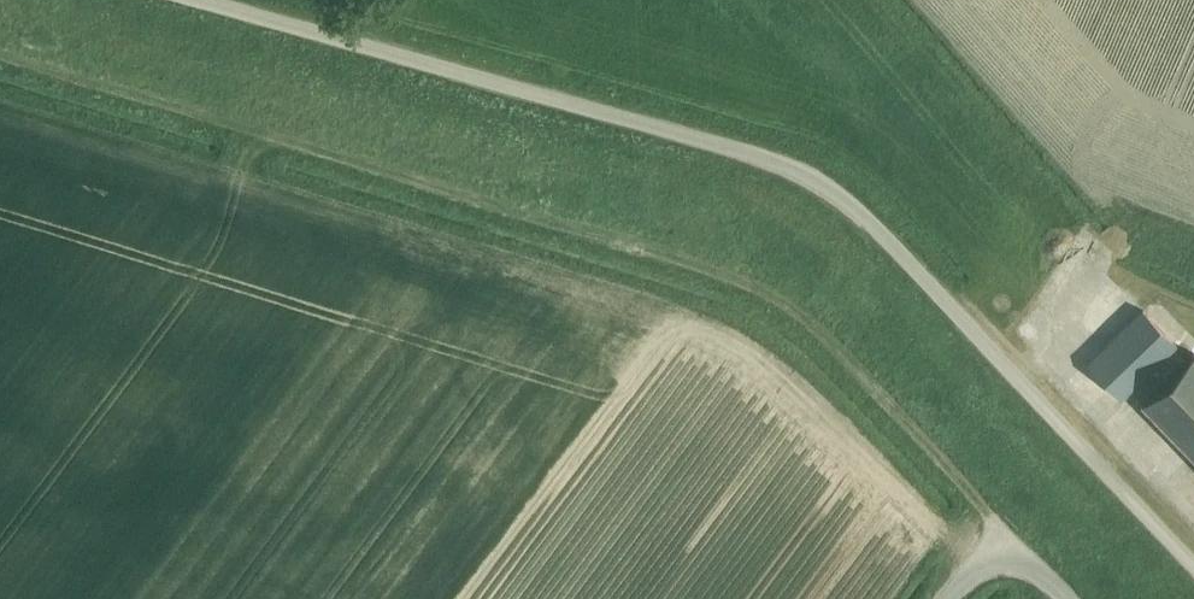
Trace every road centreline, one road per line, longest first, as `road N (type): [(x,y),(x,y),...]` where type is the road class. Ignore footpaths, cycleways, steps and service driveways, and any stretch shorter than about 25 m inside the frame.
road 1 (unclassified): [(1193,561),(856,207),(805,175),(740,149),(210,0)]
road 2 (unclassified): [(952,598),(971,574),(1003,559),(1038,568),(1070,598)]

